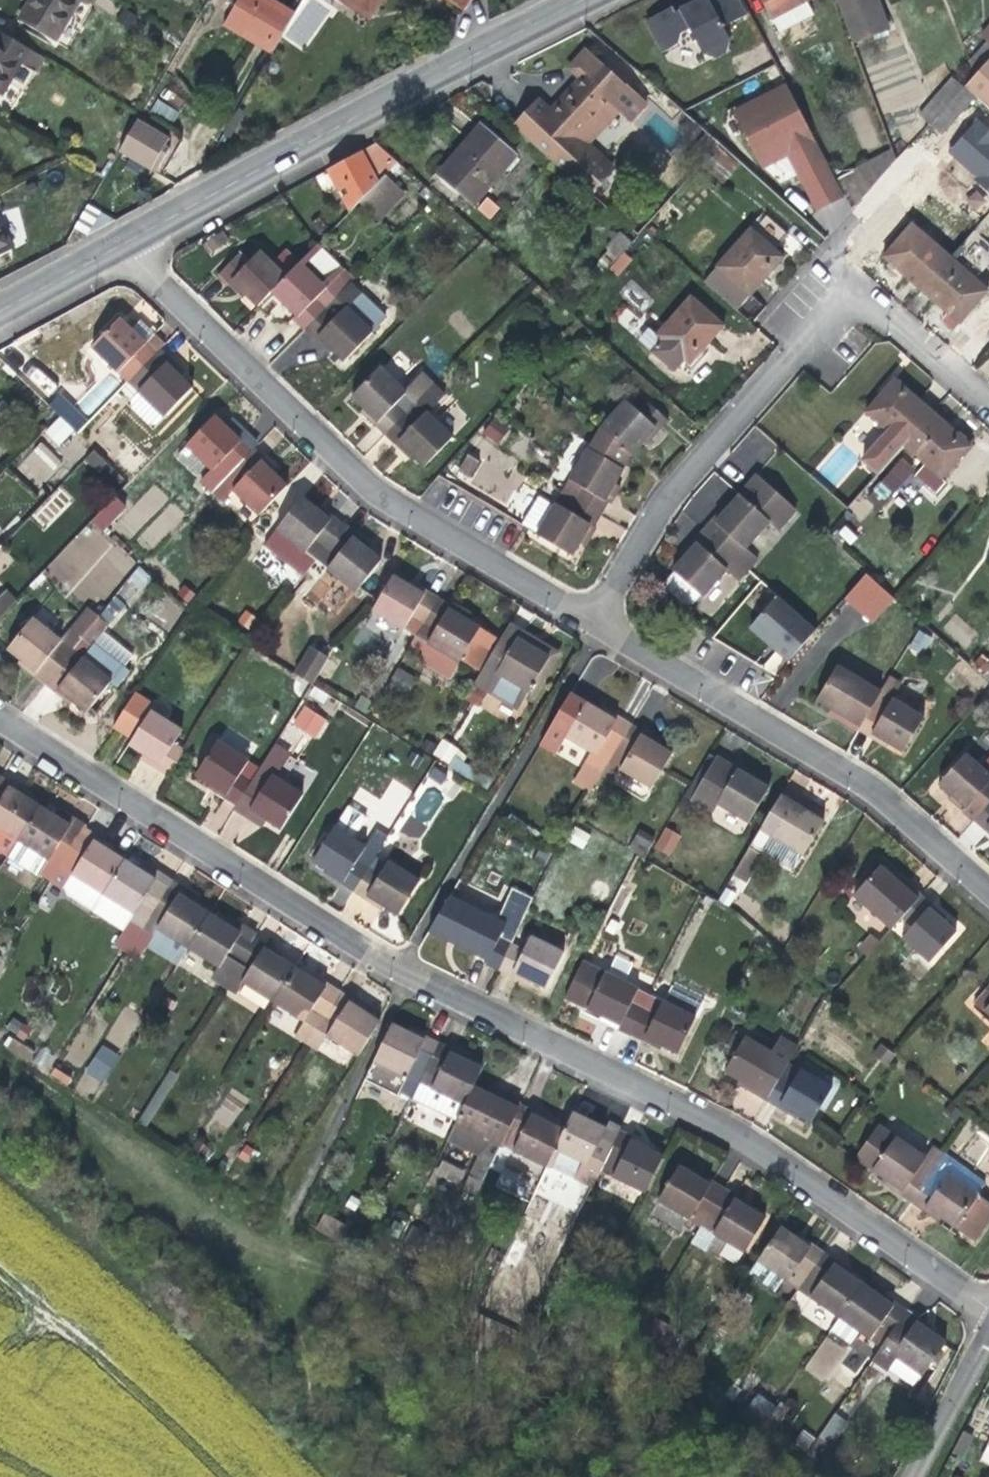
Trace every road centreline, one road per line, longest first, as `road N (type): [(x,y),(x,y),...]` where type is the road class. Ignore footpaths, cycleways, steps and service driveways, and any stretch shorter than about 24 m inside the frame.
road 1 (residential): [(988,1306),(748,1141),(399,968),(0,718)]
road 2 (residential): [(593,618),(377,494),(120,246)]
road 3 (residential): [(593,618),(674,488),(826,312),(841,304),(875,311),(988,409)]
road 4 (secondary): [(120,246),(583,0)]
road 5 (residential): [(988,892),(872,790),(593,618)]
road 6 (residential): [(988,1337),(923,1476)]
road 7 (secondary): [(0,311),(120,246)]

